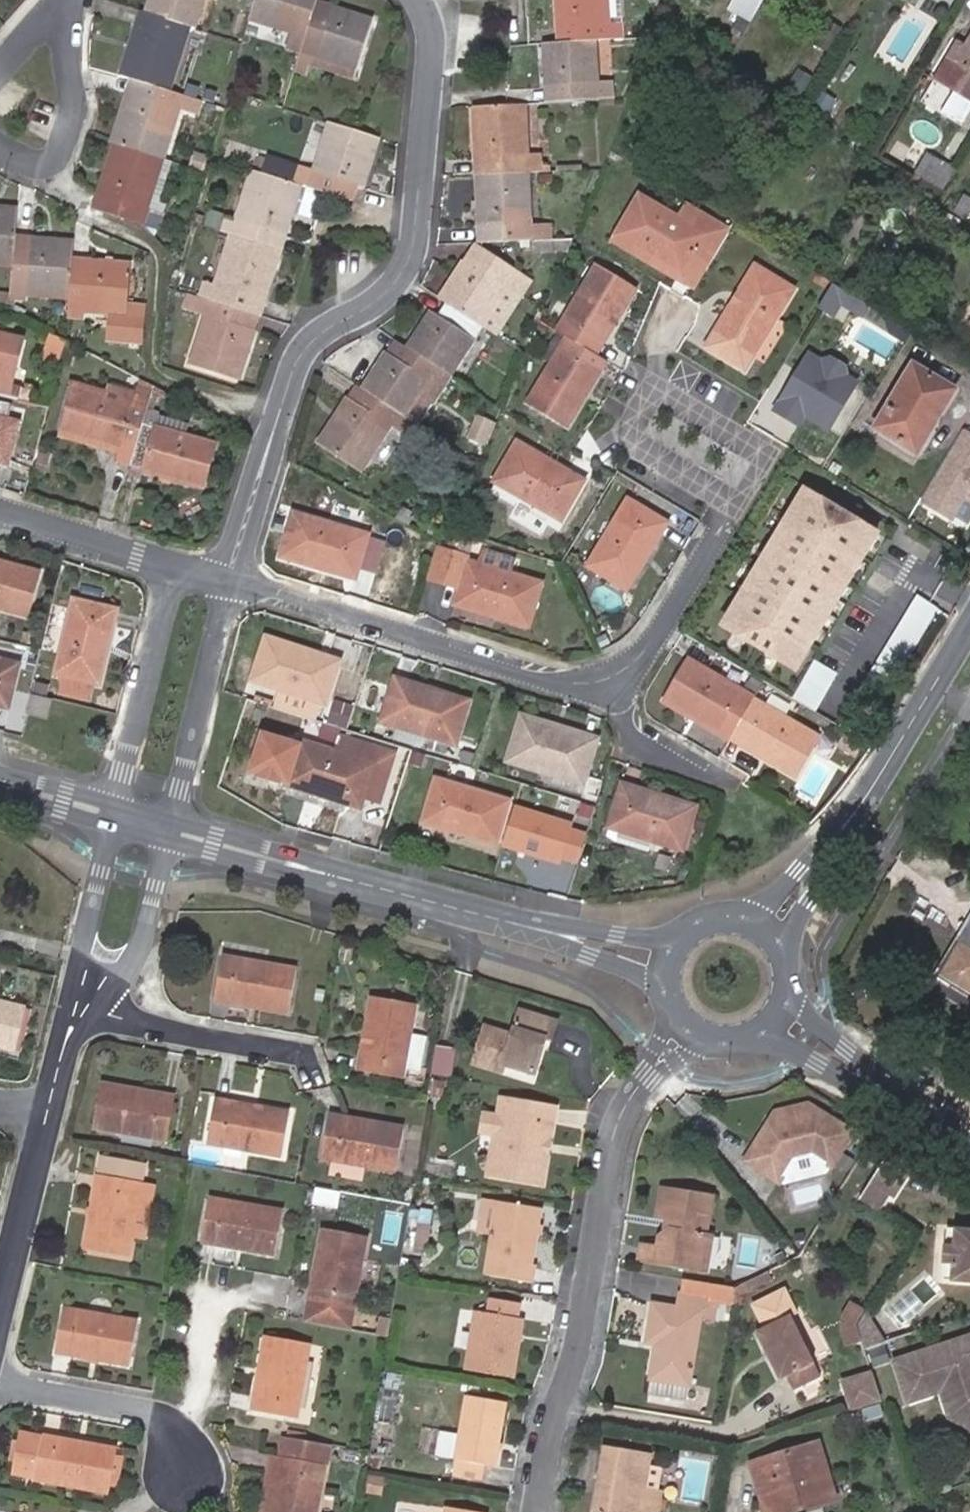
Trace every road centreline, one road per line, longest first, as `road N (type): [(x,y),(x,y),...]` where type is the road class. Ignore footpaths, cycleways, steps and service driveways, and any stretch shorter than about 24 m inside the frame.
road 1 (residential): [(418,0),(429,18),(433,65),(413,260),(383,298),(331,322),(299,350),(232,583)]
road 2 (residential): [(648,1072),(616,1124),(564,1416),(536,1511)]
road 3 (residential): [(232,583),(573,684)]
road 4 (residential): [(171,830),(496,920)]
road 5 (residential): [(738,495),(636,438),(640,395),(661,391),(764,451)]
road 6 (residential): [(573,684),(615,670),(644,649),(738,495)]
road 7 (residential): [(171,830),(232,583)]
road 8 (residential): [(179,568),(115,813)]
road 9 (residential): [(0,1384),(154,1412),(183,1474)]
road 10 (residential): [(81,1015),(299,1057)]
road 11 (residential): [(969,626),(856,812)]
road 12 (residential): [(81,1015),(137,957),(171,830)]
road 13 (residential): [(115,813),(81,1015)]
road 14 (residential): [(47,1112),(0,1302)]
road 15 (residential): [(573,684),(735,785)]
road 16 (residential): [(0,512),(179,568)]
road 17 (residential): [(672,940),(496,920)]
road 18 (residential): [(496,920),(660,983)]
road 19 (residential): [(787,945),(856,812)]
road 20 (residential): [(856,812),(753,916)]
road 21 (residential): [(0,146),(29,160),(52,160),(66,148),(79,92)]
road 22 (residential): [(766,1036),(883,1086)]
road 23 (residential): [(883,1086),(794,997)]

